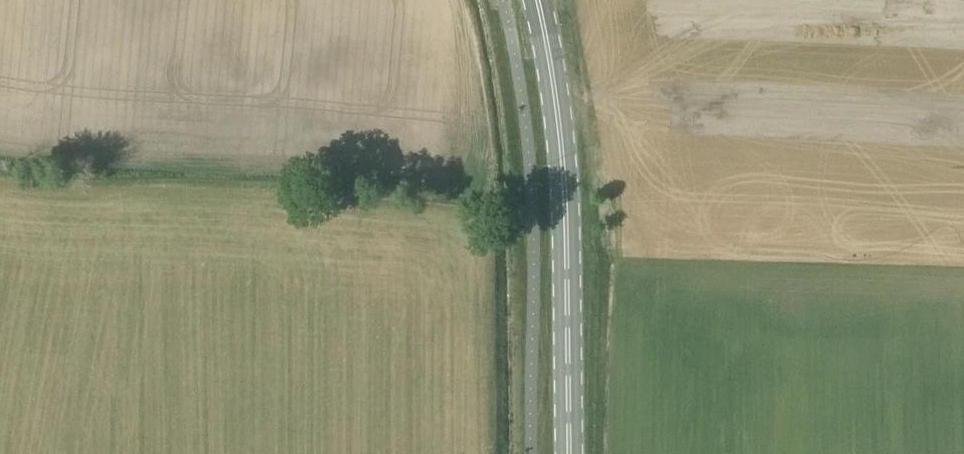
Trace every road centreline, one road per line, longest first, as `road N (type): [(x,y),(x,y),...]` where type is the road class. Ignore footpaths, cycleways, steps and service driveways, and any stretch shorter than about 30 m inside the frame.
road 1 (tertiary): [(567,453),(561,163),(537,0)]

